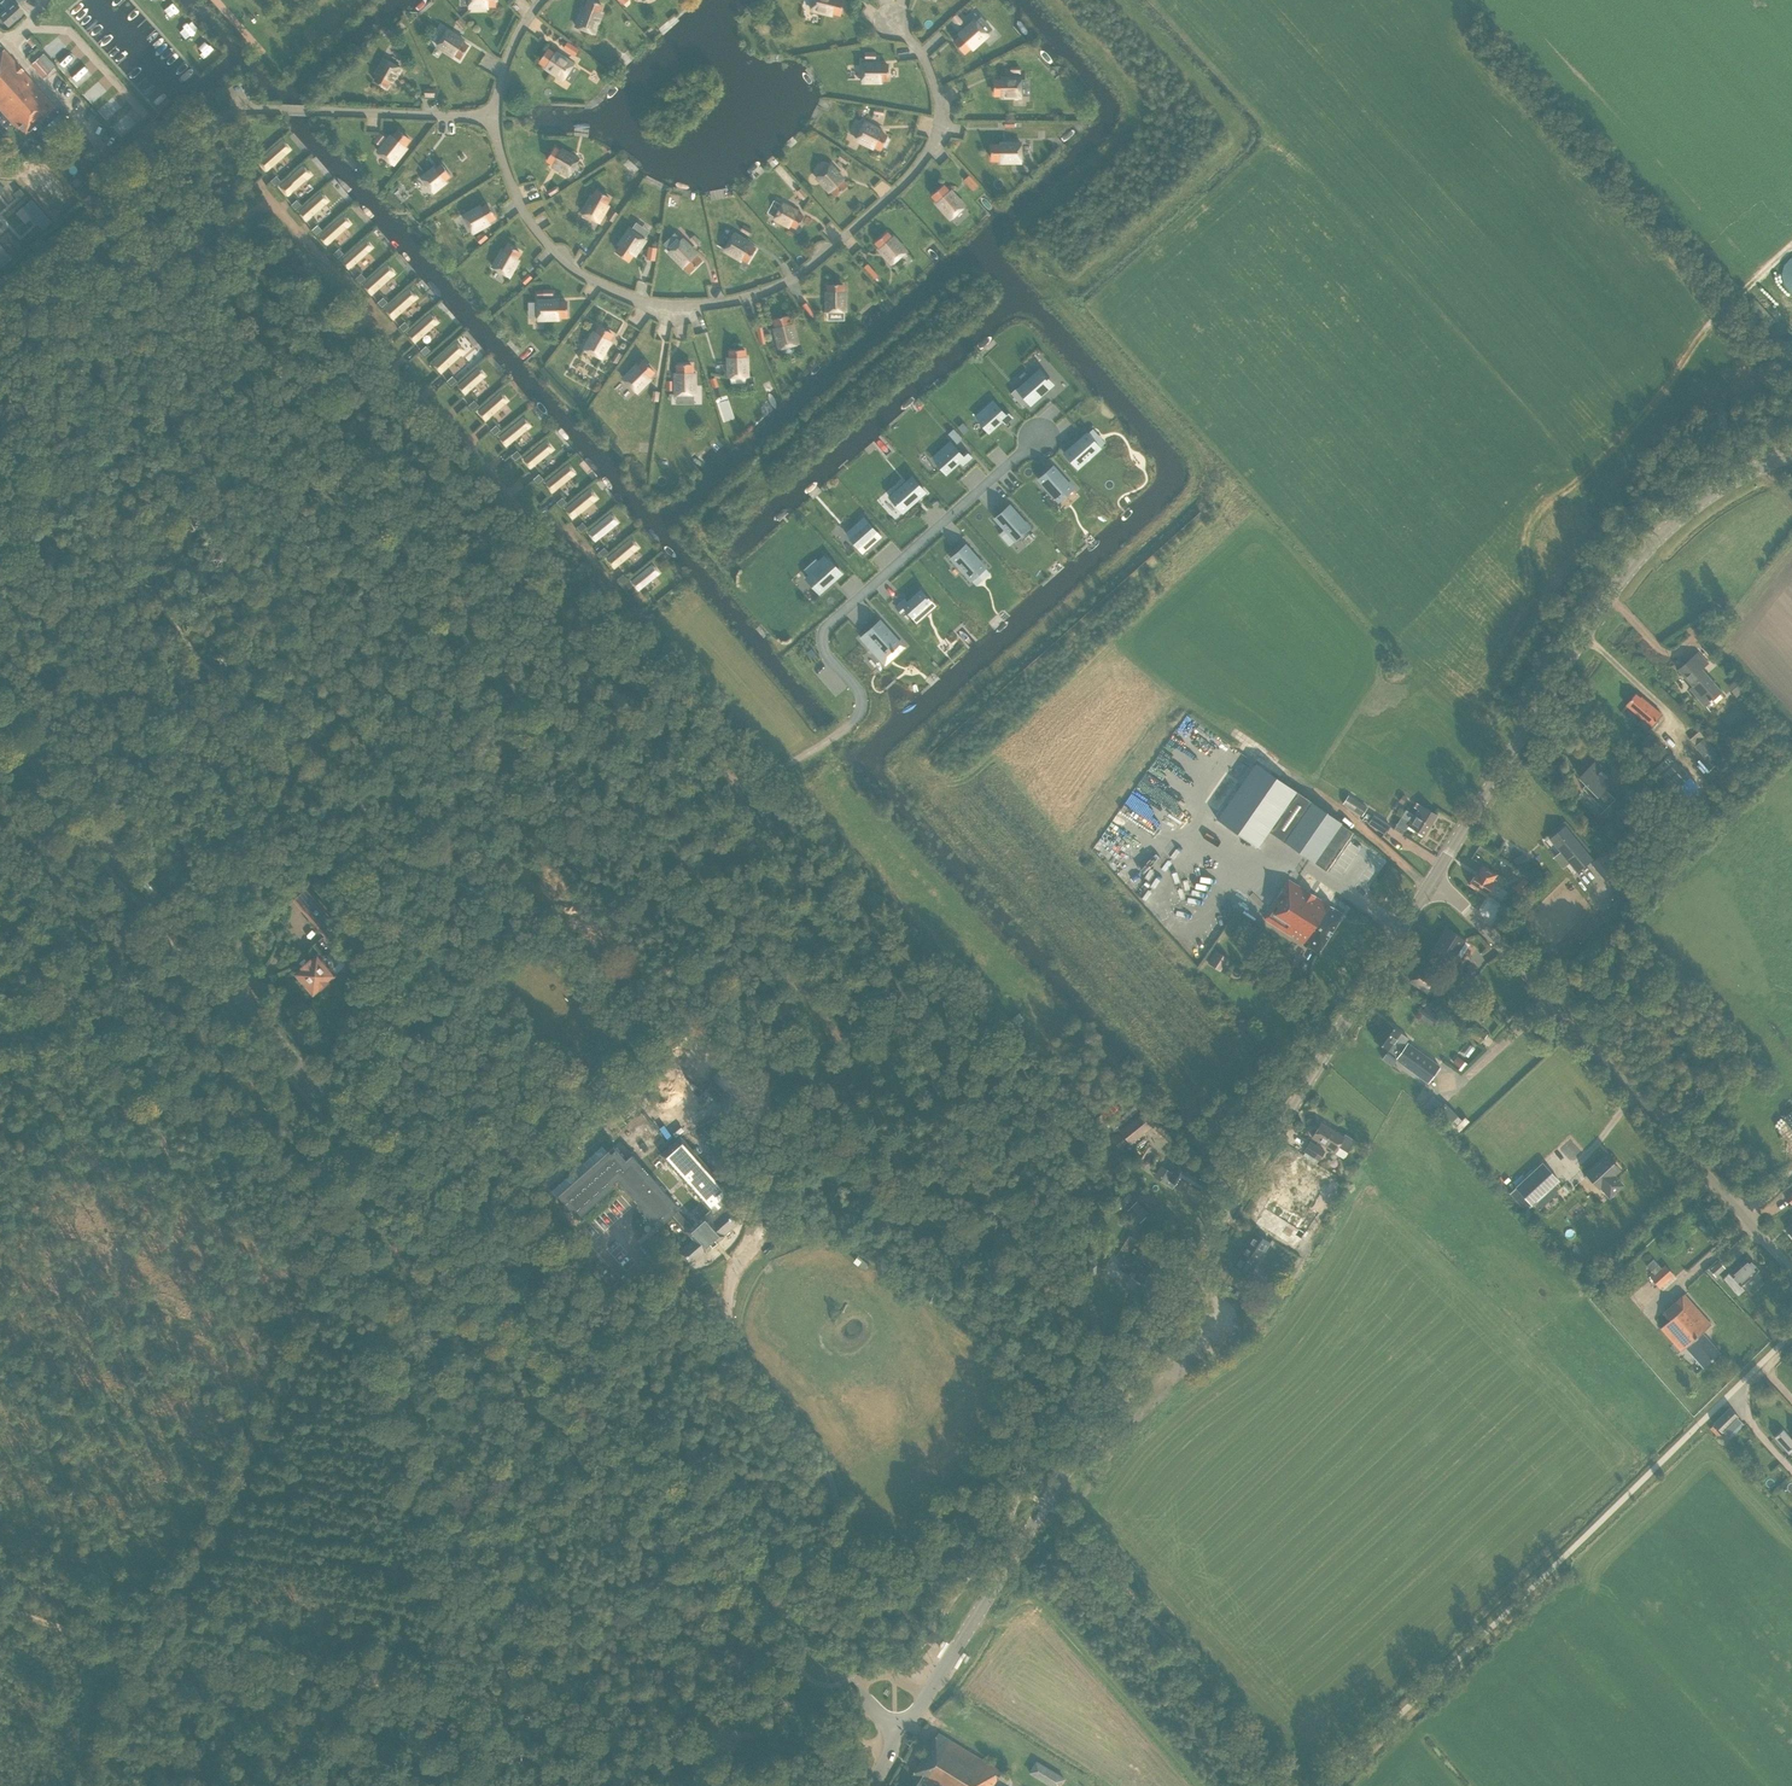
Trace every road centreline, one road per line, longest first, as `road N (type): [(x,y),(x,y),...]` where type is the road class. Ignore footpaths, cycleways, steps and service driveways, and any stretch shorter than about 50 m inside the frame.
road 1 (tertiary): [(897,1729),(777,1611),(0,717)]
road 2 (track): [(844,1533),(893,1543),(921,1532),(932,1518),(1002,1363),(1065,1296),(1084,1234),(1083,1153),(913,1013),(880,972),(842,896),(759,819),(690,737),(614,695),(509,675)]
road 3 (track): [(856,1054),(654,842),(101,215)]
road 4 (tertiary): [(897,1729),(979,1612),(1432,881)]
road 5 (track): [(548,679),(554,565),(518,508),(277,280),(218,242),(170,233),(67,326),(24,392),(0,452)]
road 6 (track): [(0,1607),(151,1653),(848,1747)]
road 7 (track): [(0,596),(29,648),(56,676),(189,762),(267,861),(400,886),(426,867),(427,788),(444,738),(476,696),(509,675)]
road 8 (tertiary): [(1432,881),(1612,591),(1655,539),(1707,497),(1791,452)]
road 9 (unclassified): [(0,302),(217,119),(245,108),(496,115)]
road 10 (unclassified): [(1791,1270),(1458,900),(1432,881)]
road 11 (residential): [(730,780),(757,782),(857,715),(855,687),(824,643),(832,620),(1037,439)]
road 12 (track): [(756,1219),(769,1198),(759,1147),(772,1121),(856,1054),(978,989)]
road 13 (track): [(1203,1785),(1037,1599),(1020,1599),(997,1619),(979,1612)]

